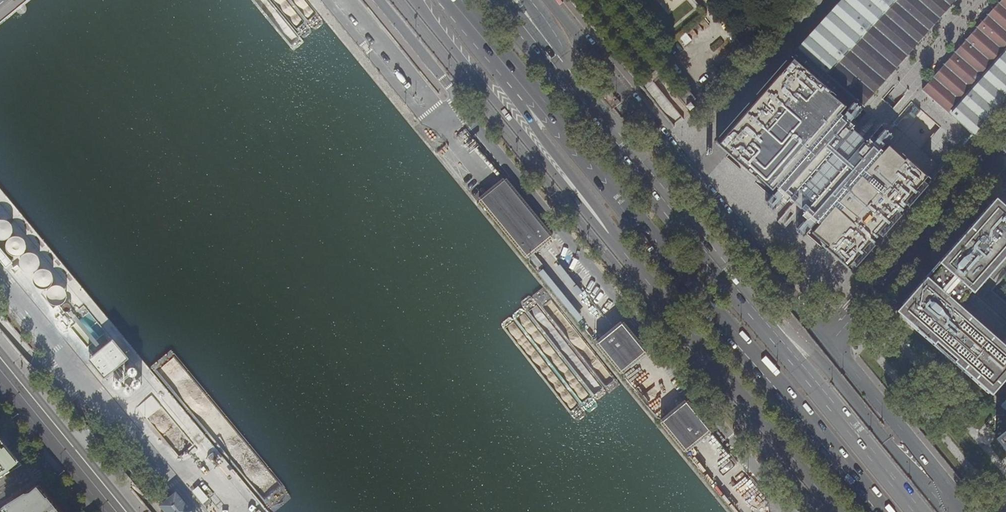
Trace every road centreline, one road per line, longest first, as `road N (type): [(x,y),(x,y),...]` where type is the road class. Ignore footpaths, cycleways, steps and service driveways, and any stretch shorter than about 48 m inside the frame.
road 1 (primary): [(495,52),(879,511)]
road 2 (unclassified): [(830,342),(545,0)]
road 3 (primary): [(599,221),(836,511)]
road 4 (primary): [(951,511),(778,322),(738,293)]
road 5 (primary): [(738,293),(558,56)]
road 6 (primary): [(413,0),(599,221)]
road 7 (primary): [(917,511),(738,293)]
road 8 (residential): [(830,342),(1005,137)]
road 9 (unclassified): [(957,511),(936,474),(830,342)]
road 10 (primary): [(495,52),(599,221)]

